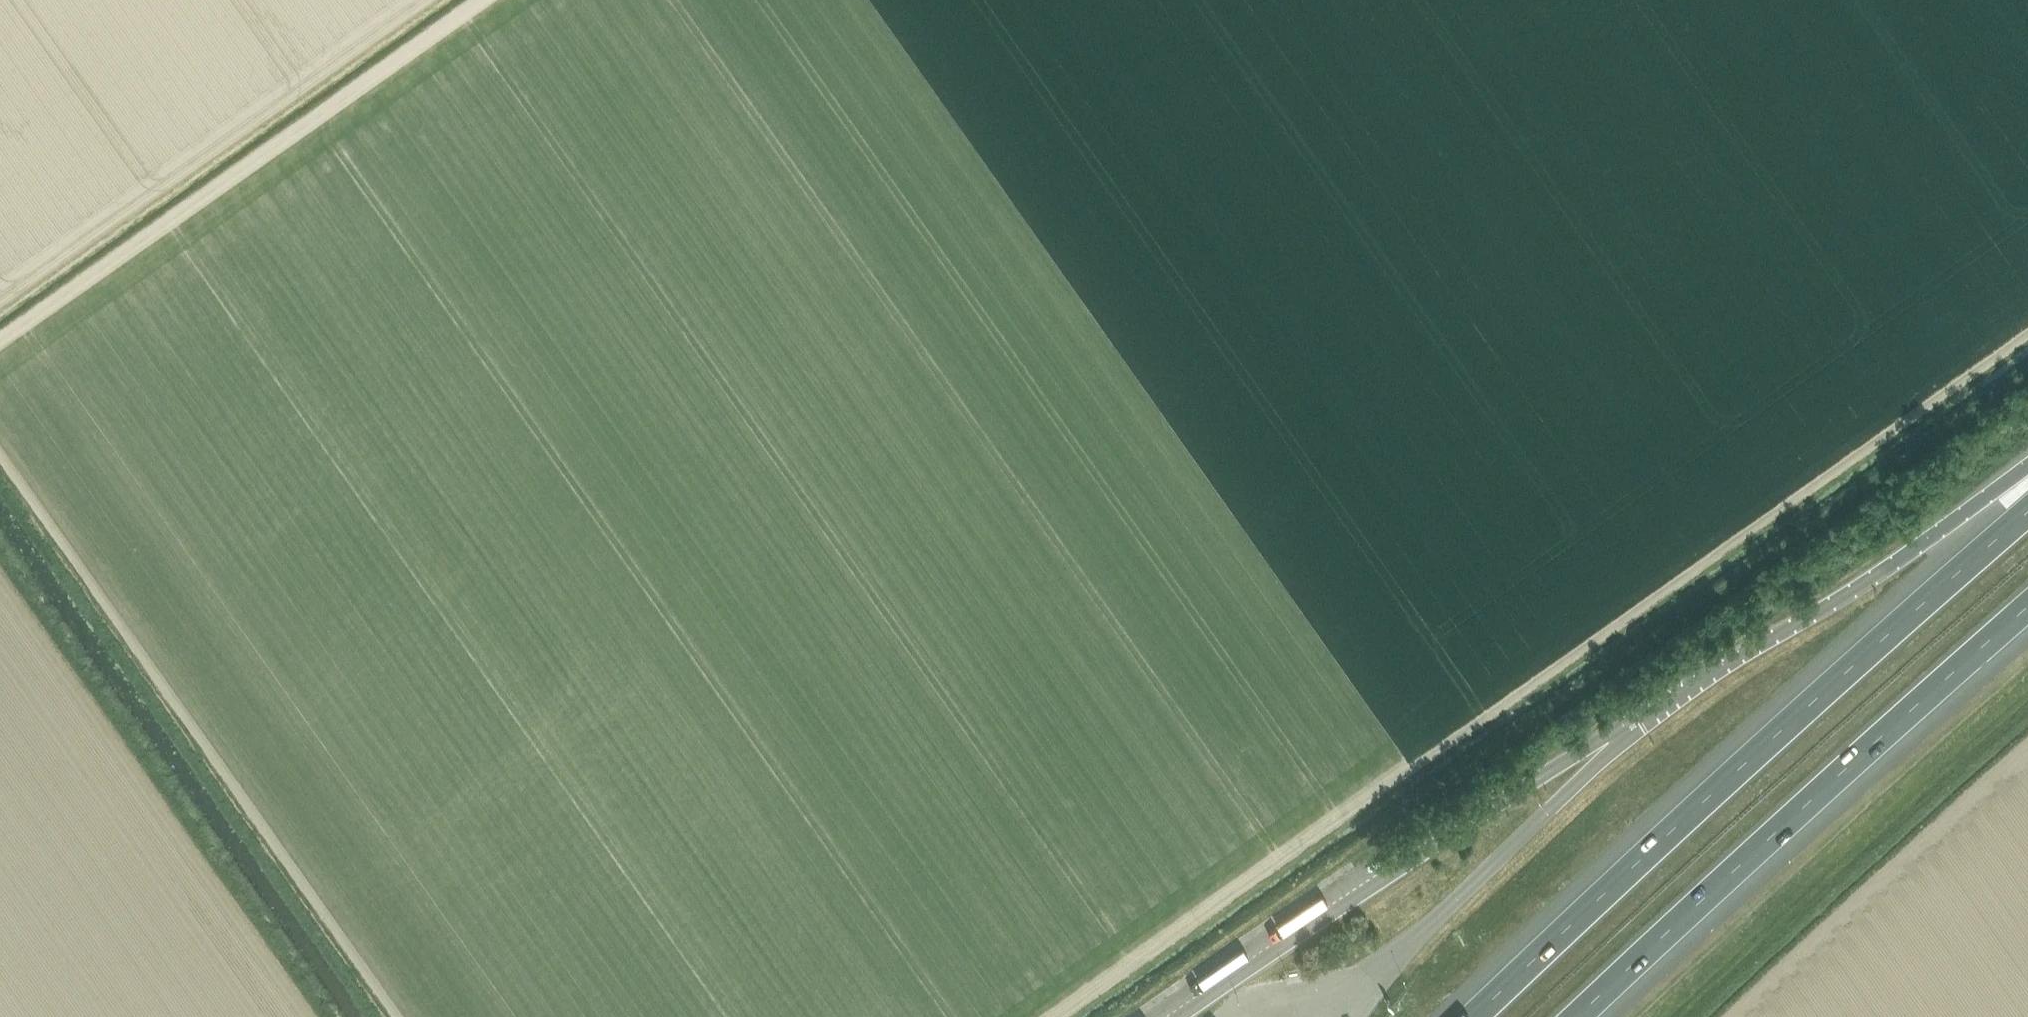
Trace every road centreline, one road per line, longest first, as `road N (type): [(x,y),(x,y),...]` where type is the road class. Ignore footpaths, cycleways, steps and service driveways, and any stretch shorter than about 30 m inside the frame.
road 1 (motorway): [(2027,513),(1842,673),(1475,1016)]
road 2 (motorway): [(1578,1016),(2027,607)]
road 3 (motorway): [(2027,467),(1807,618)]

